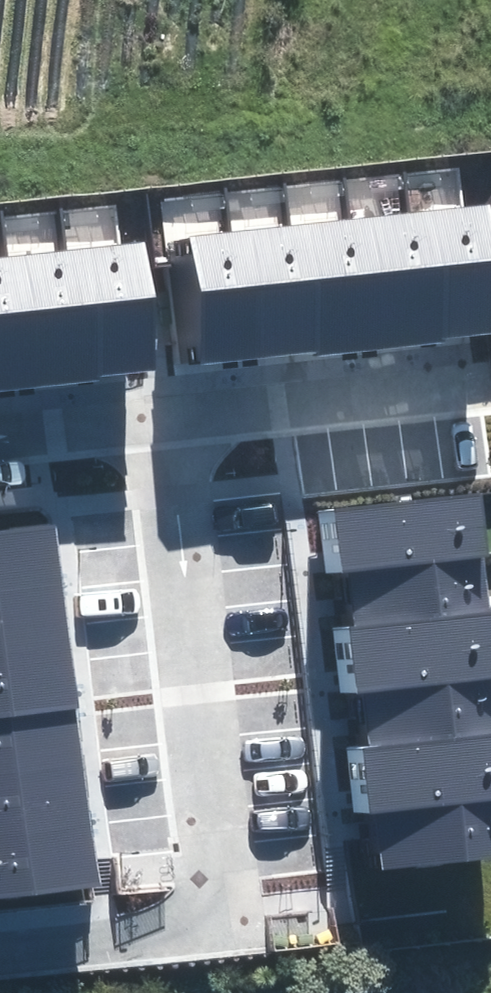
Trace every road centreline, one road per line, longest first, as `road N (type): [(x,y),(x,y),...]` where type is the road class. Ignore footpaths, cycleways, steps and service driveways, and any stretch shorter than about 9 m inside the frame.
road 1 (residential): [(158,414),(227,933),(0,957)]
road 2 (residential): [(158,414),(489,376)]
road 3 (residential): [(0,432),(158,414)]

